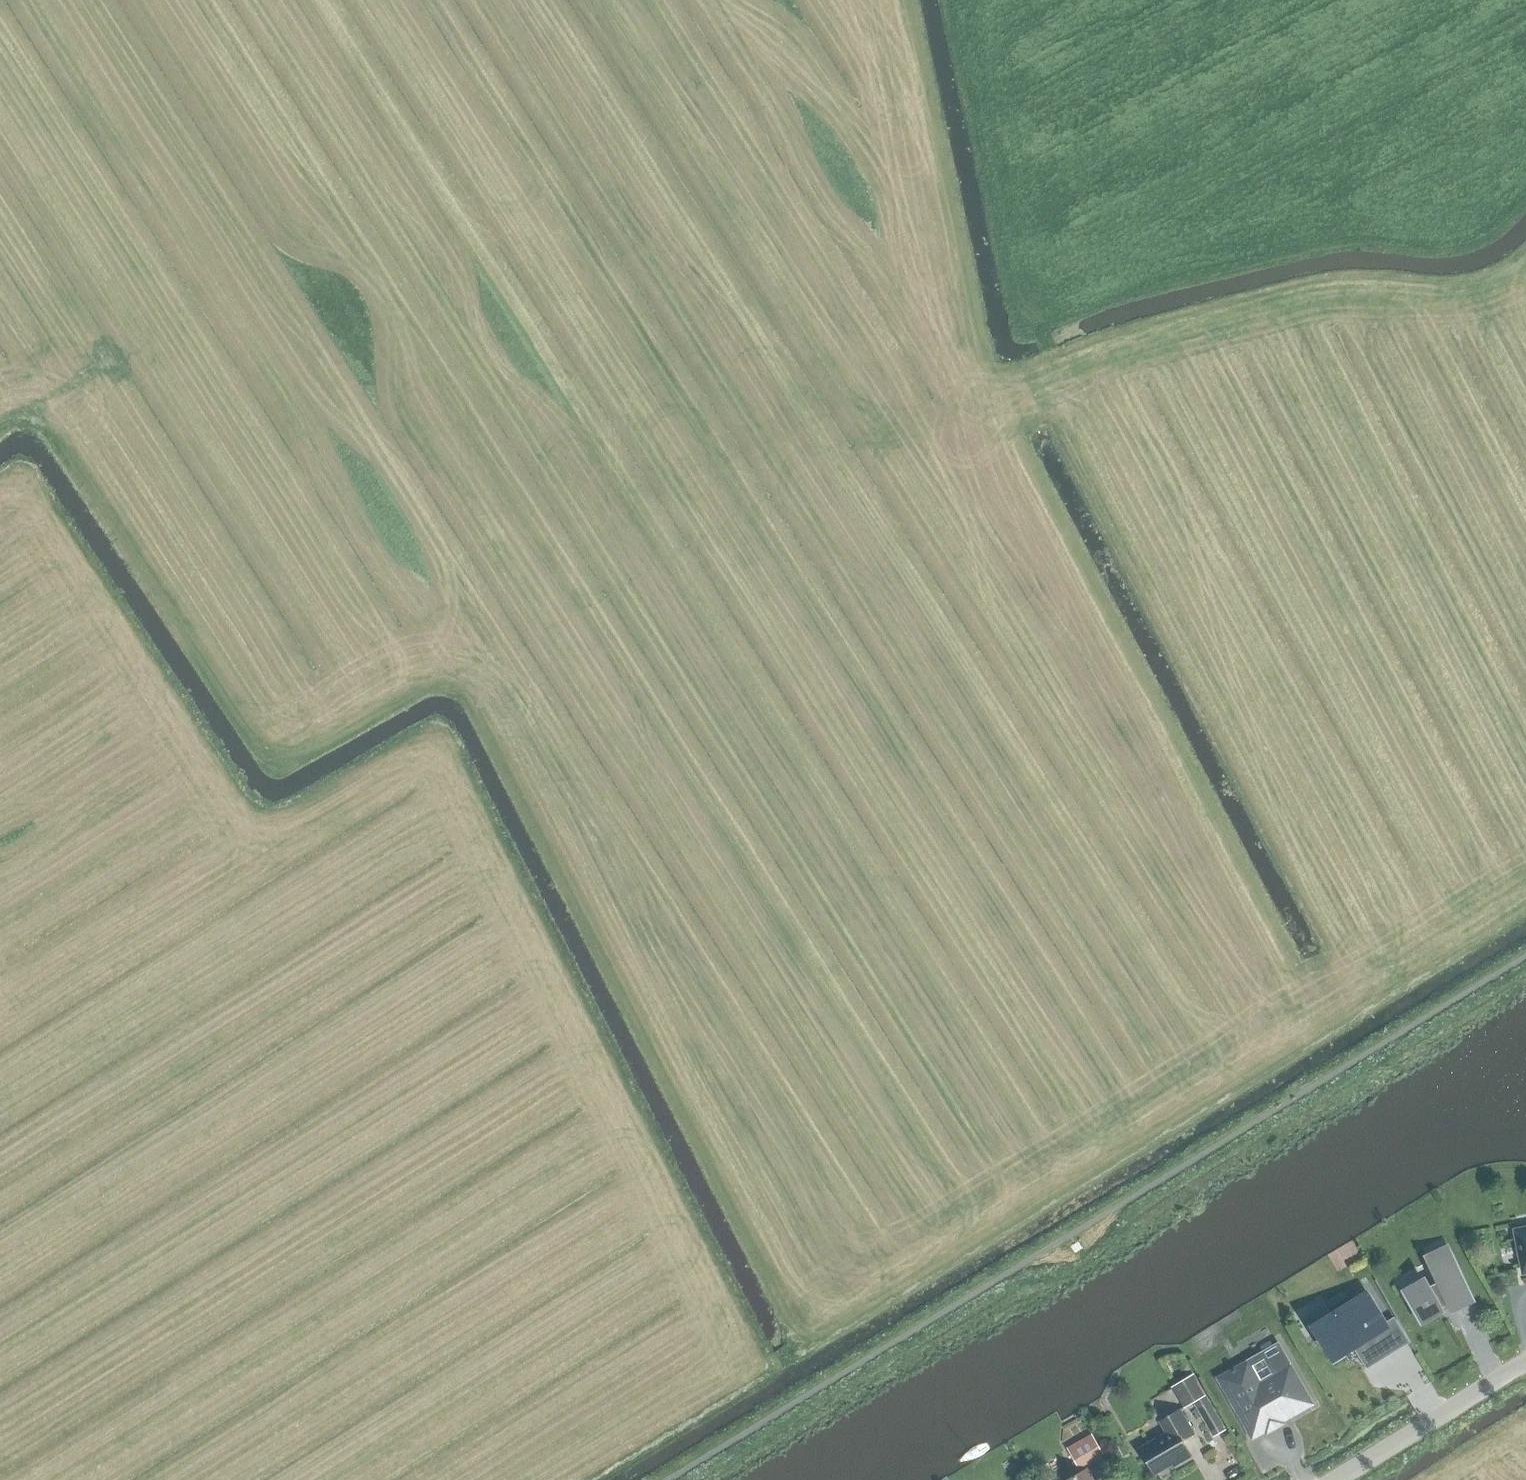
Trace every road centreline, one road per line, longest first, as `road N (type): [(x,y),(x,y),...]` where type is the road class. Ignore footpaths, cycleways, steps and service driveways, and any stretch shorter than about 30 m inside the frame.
road 1 (tertiary): [(1335,1479),(1525,1362)]

